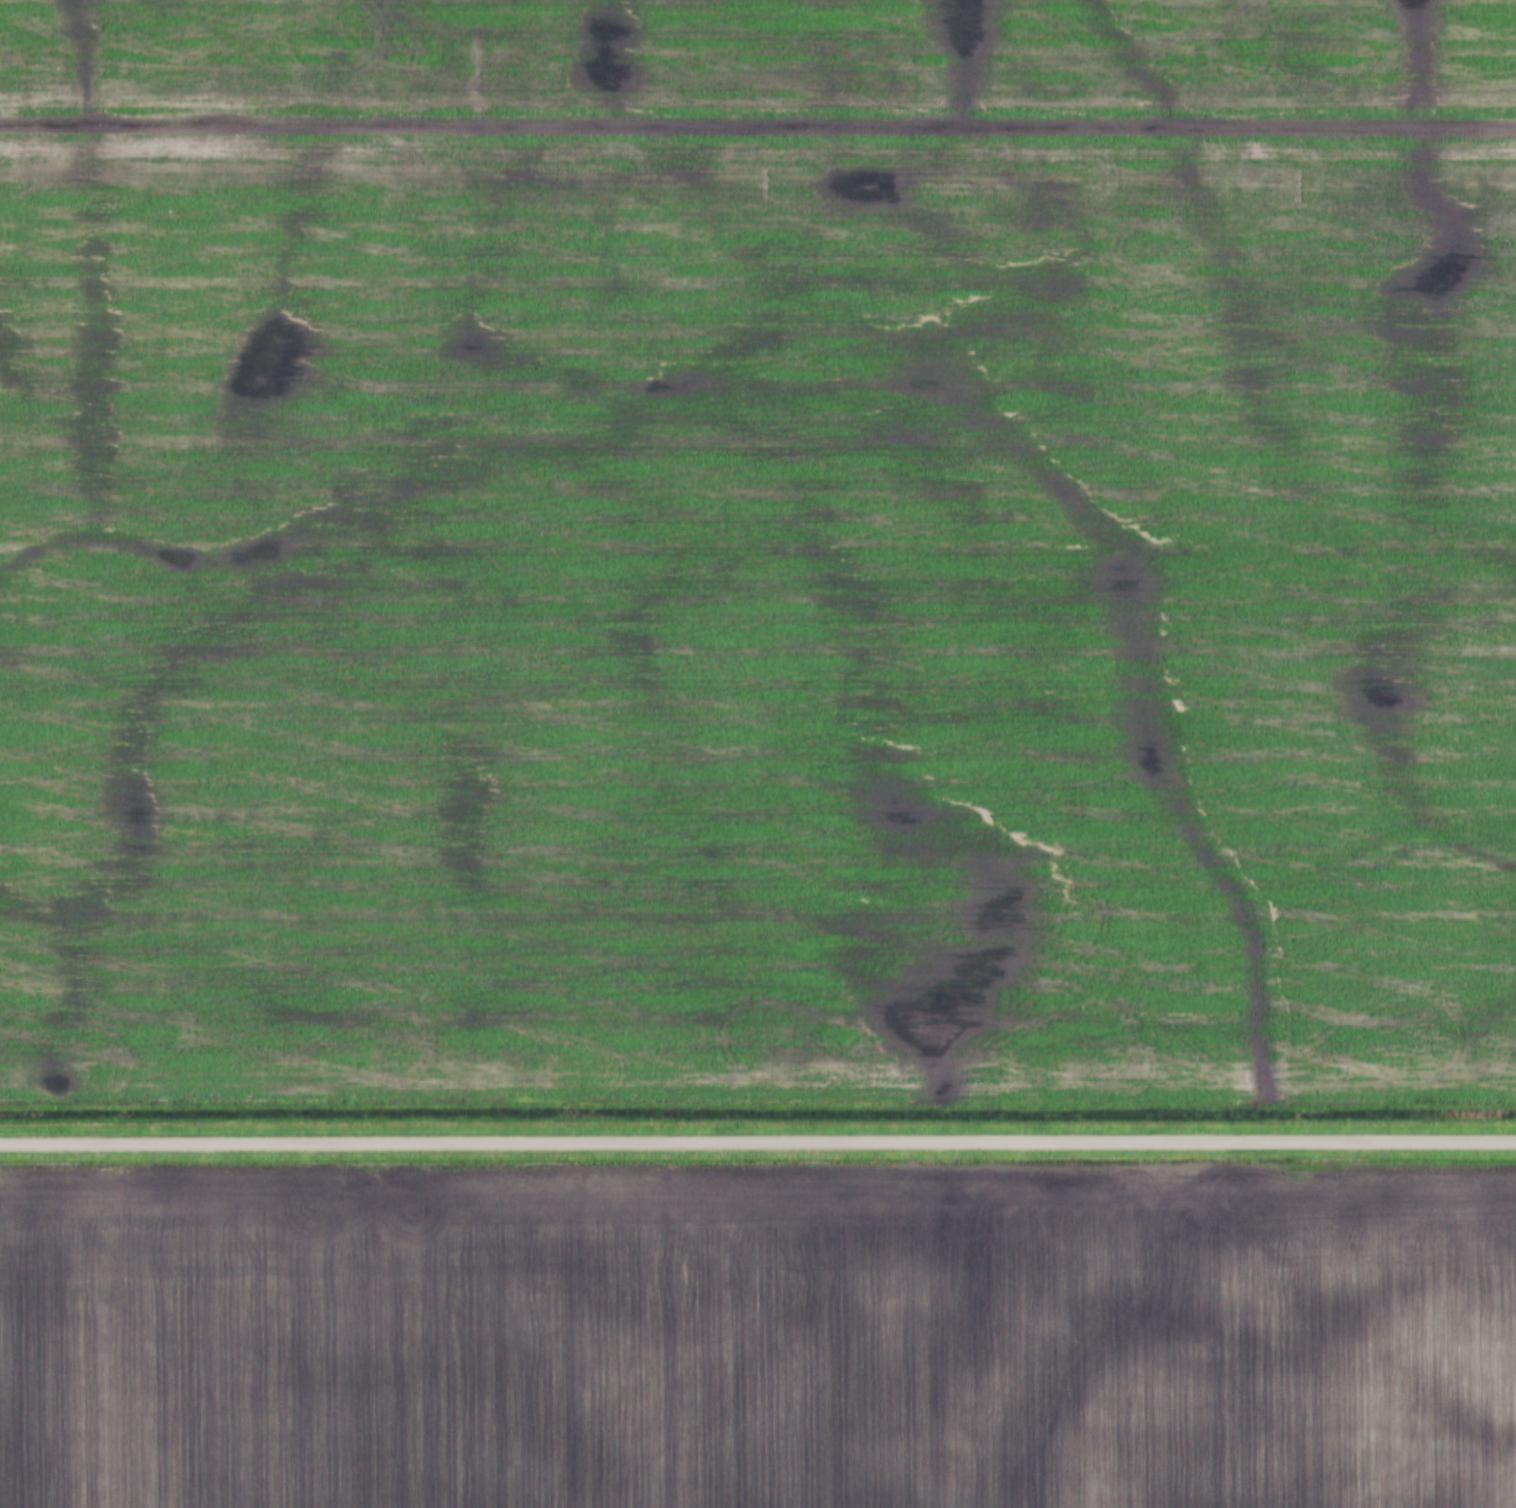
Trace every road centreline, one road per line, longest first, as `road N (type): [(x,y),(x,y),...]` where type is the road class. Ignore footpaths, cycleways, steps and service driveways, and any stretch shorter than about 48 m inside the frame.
road 1 (residential): [(1515,1144),(0,1145)]

